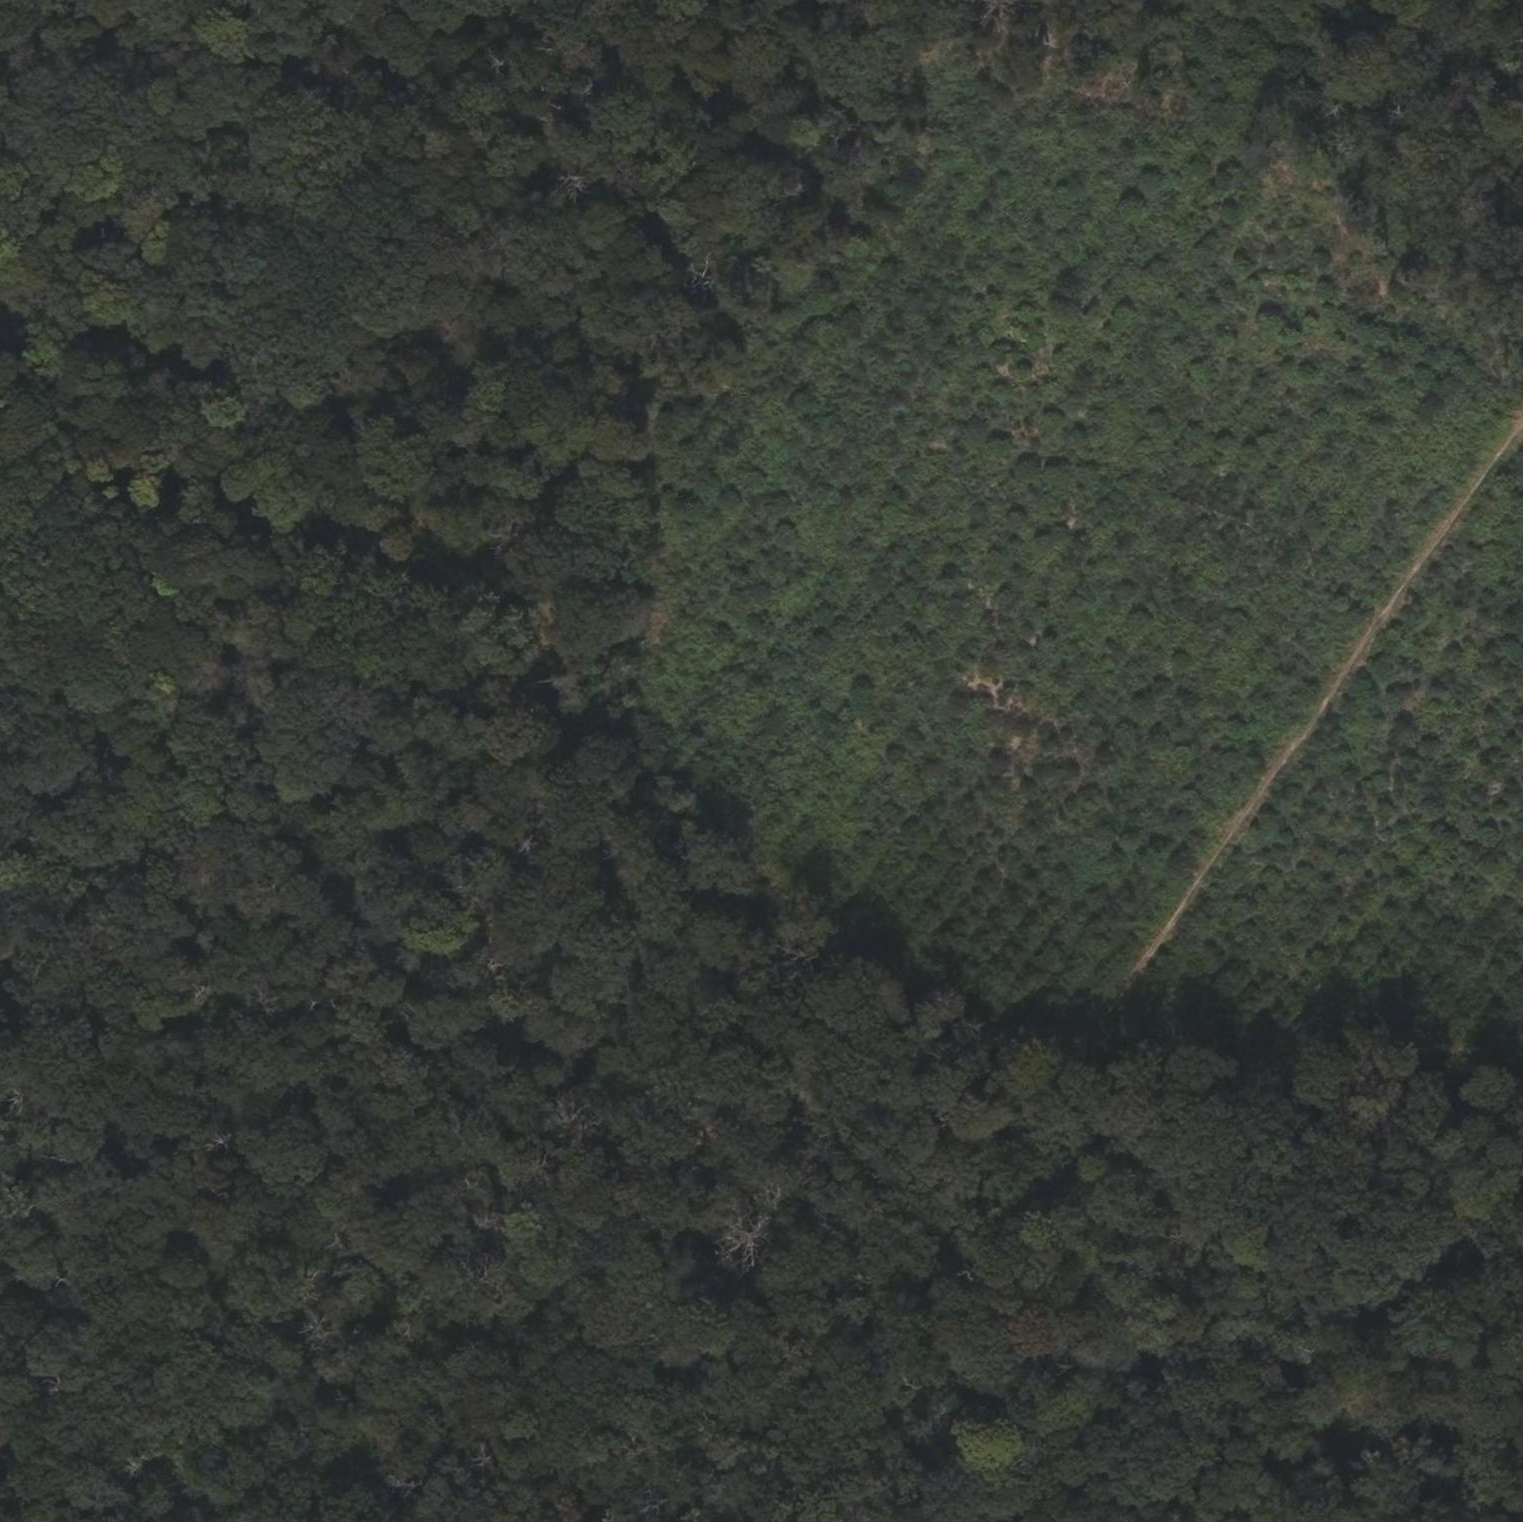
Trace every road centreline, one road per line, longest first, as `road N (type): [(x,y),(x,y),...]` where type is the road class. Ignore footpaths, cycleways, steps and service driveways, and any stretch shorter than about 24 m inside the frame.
road 1 (track): [(1522,420),(753,1521)]
road 2 (track): [(0,1487),(161,1521)]

